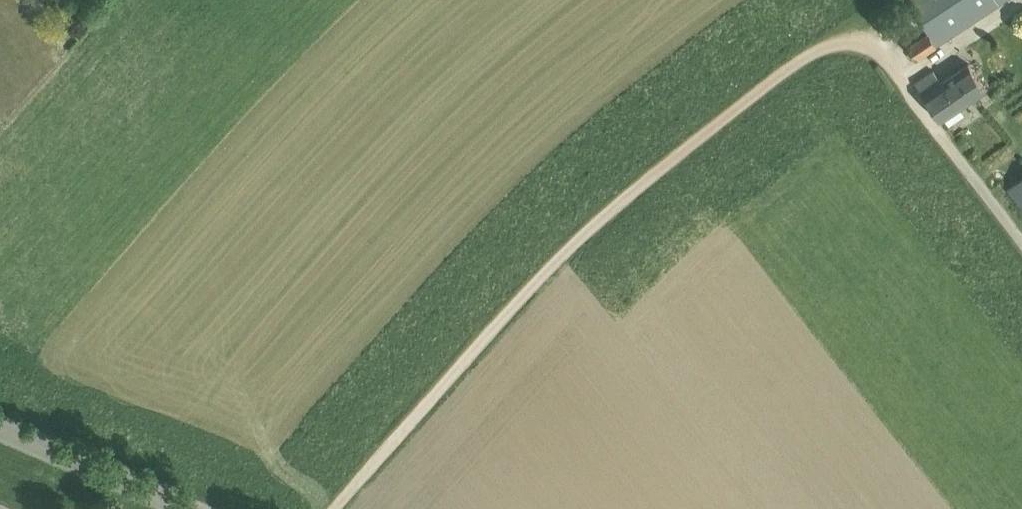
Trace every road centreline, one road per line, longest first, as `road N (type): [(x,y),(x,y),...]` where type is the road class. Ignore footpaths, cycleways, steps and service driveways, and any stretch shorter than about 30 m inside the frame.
road 1 (unclassified): [(183,508),(0,427)]

